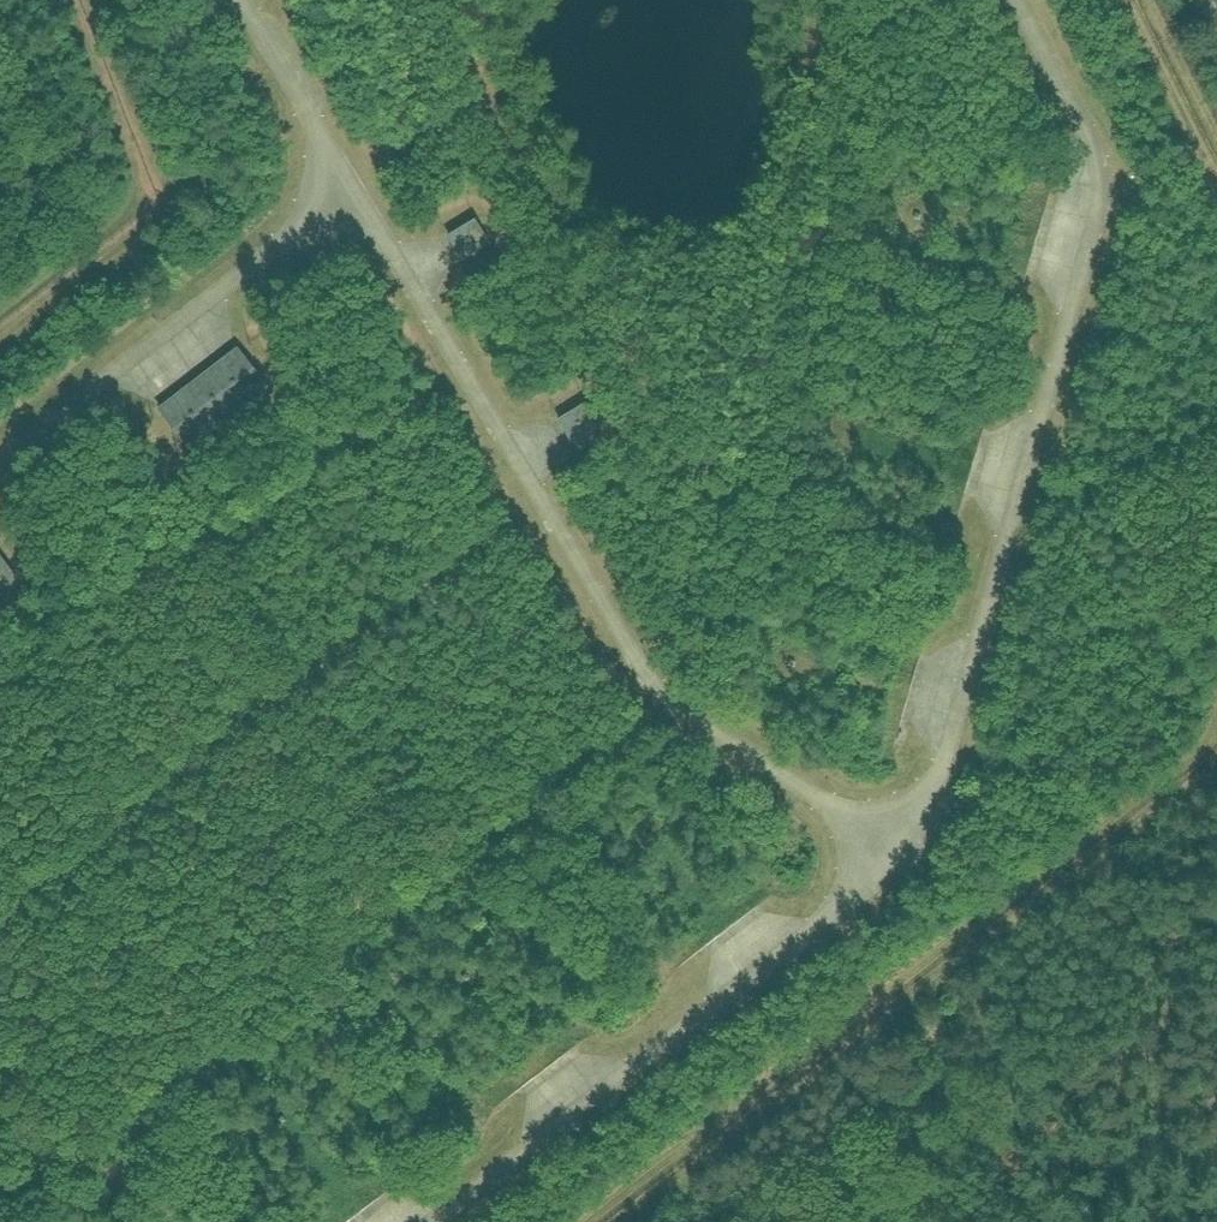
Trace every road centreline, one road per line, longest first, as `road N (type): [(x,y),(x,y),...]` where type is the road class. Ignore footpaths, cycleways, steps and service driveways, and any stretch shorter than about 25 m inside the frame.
road 1 (track): [(1216,762),(933,987),(942,1090)]
road 2 (track): [(942,1090),(961,1116),(1102,1123),(1216,1148)]
road 3 (track): [(697,1221),(831,1140),(942,1090)]
road 4 (track): [(0,252),(31,222),(39,201),(26,148),(0,107)]
road 5 (track): [(1058,1221),(961,1116)]

